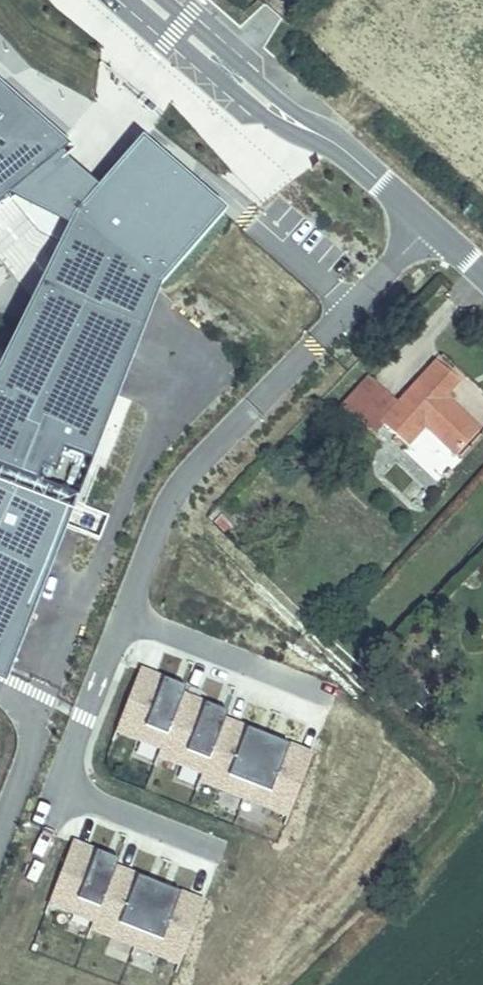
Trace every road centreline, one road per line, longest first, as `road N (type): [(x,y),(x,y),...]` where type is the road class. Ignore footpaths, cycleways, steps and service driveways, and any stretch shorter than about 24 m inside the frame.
road 1 (tertiary): [(164,0),(257,82),(360,153),(482,267)]
road 2 (track): [(339,647),(482,501)]

